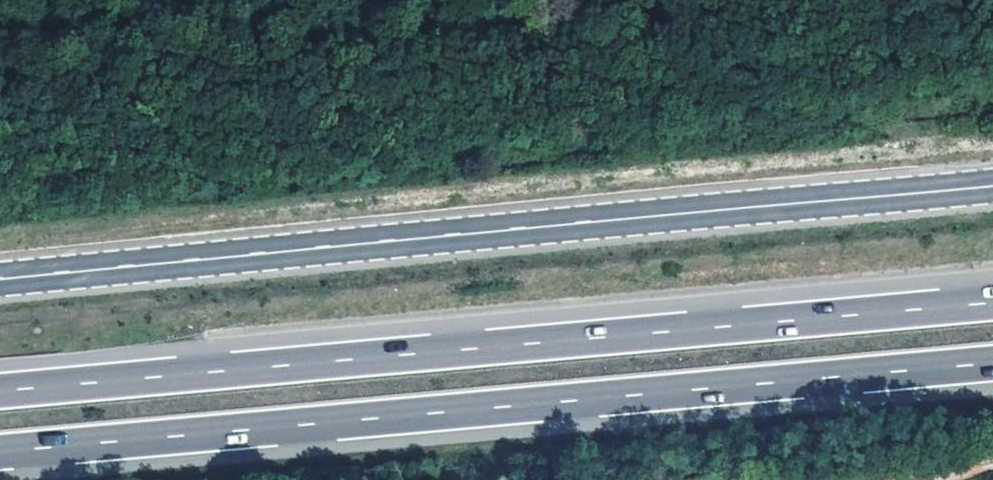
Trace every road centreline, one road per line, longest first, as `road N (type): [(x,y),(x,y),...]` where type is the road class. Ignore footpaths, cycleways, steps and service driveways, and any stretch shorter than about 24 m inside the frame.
road 1 (motorway): [(992,303),(0,392)]
road 2 (motorway): [(0,452),(992,363)]
road 3 (secondary): [(992,192),(0,279)]

